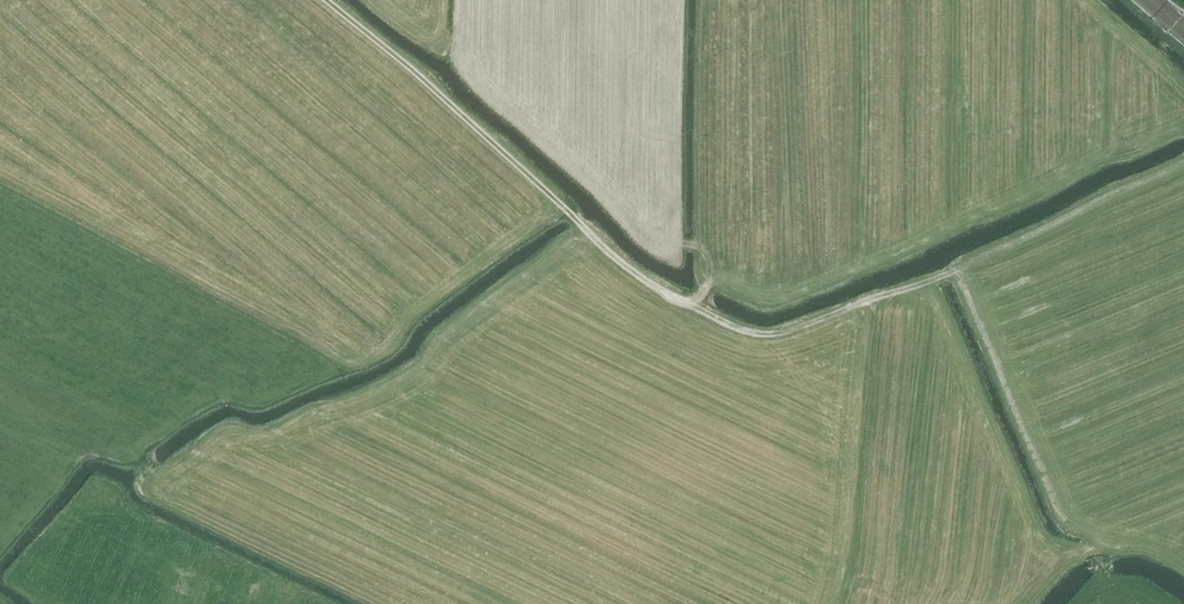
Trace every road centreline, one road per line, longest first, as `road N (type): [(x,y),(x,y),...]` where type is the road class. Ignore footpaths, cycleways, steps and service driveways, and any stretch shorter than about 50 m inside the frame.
road 1 (track): [(970,377),(932,281),(957,270),(968,276),(1079,528),(1102,550),(1136,543),(1169,555)]
road 2 (track): [(688,304),(585,226),(329,0)]
road 3 (track): [(718,279),(696,243),(666,250),(646,242),(460,62),(373,0)]
road 4 (track): [(932,281),(772,335),(688,304)]
road 5 (track): [(688,304),(718,279),(762,301),(821,282)]

